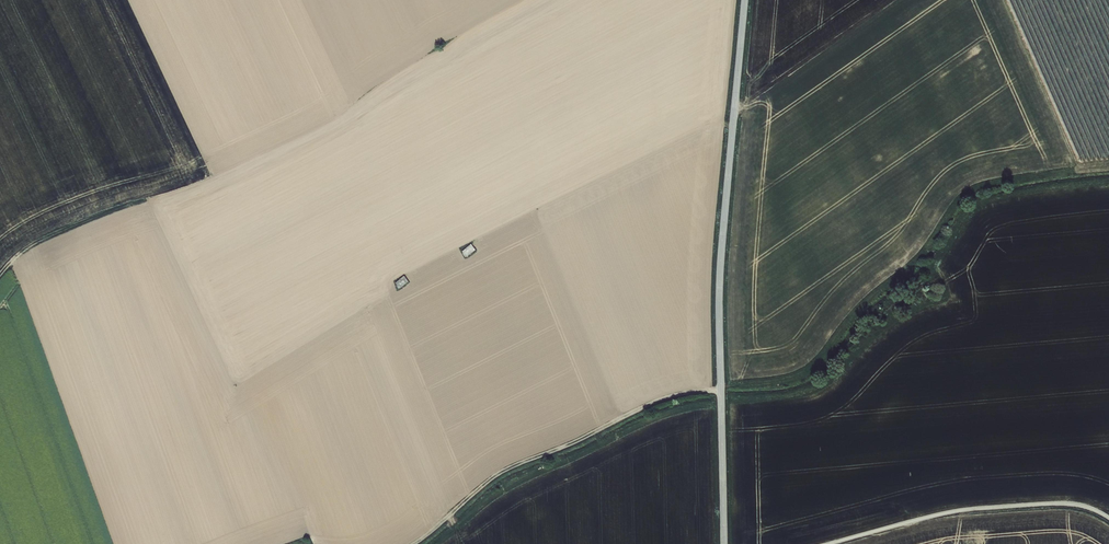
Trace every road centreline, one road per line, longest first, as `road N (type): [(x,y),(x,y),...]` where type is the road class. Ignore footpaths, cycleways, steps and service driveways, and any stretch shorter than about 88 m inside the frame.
road 1 (tertiary): [(745,0),(720,276),(724,543)]
road 2 (track): [(721,390),(661,399),(503,471),(414,543)]
road 3 (unclassified): [(826,543),(976,508),(1069,504),(1108,518)]
road 4 (track): [(138,201),(11,256),(0,272)]

